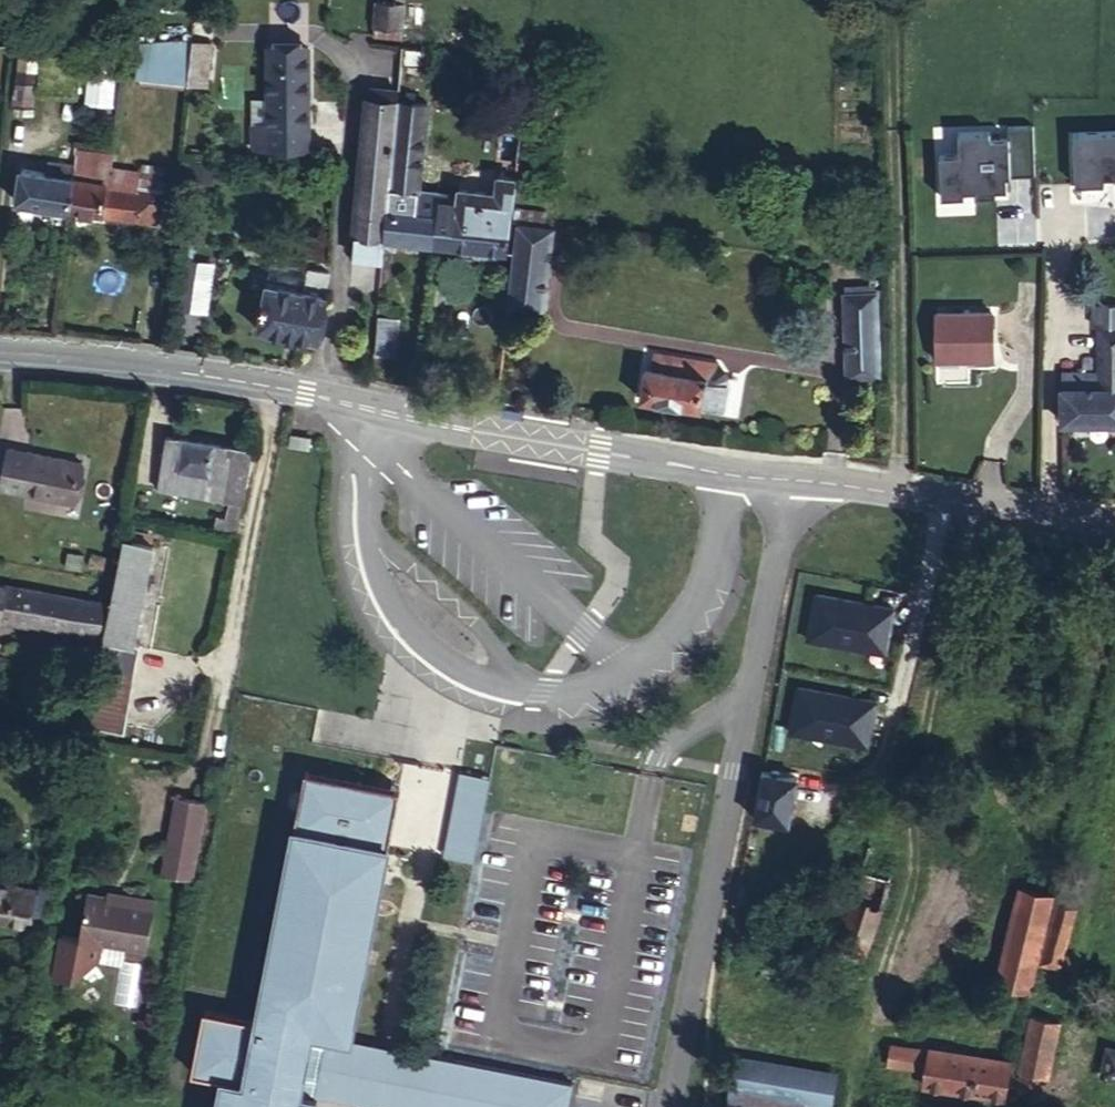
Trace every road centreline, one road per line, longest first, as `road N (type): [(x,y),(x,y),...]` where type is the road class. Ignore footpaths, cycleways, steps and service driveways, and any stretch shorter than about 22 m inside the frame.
road 1 (tertiary): [(1114,524),(728,475),(230,379),(0,351)]

